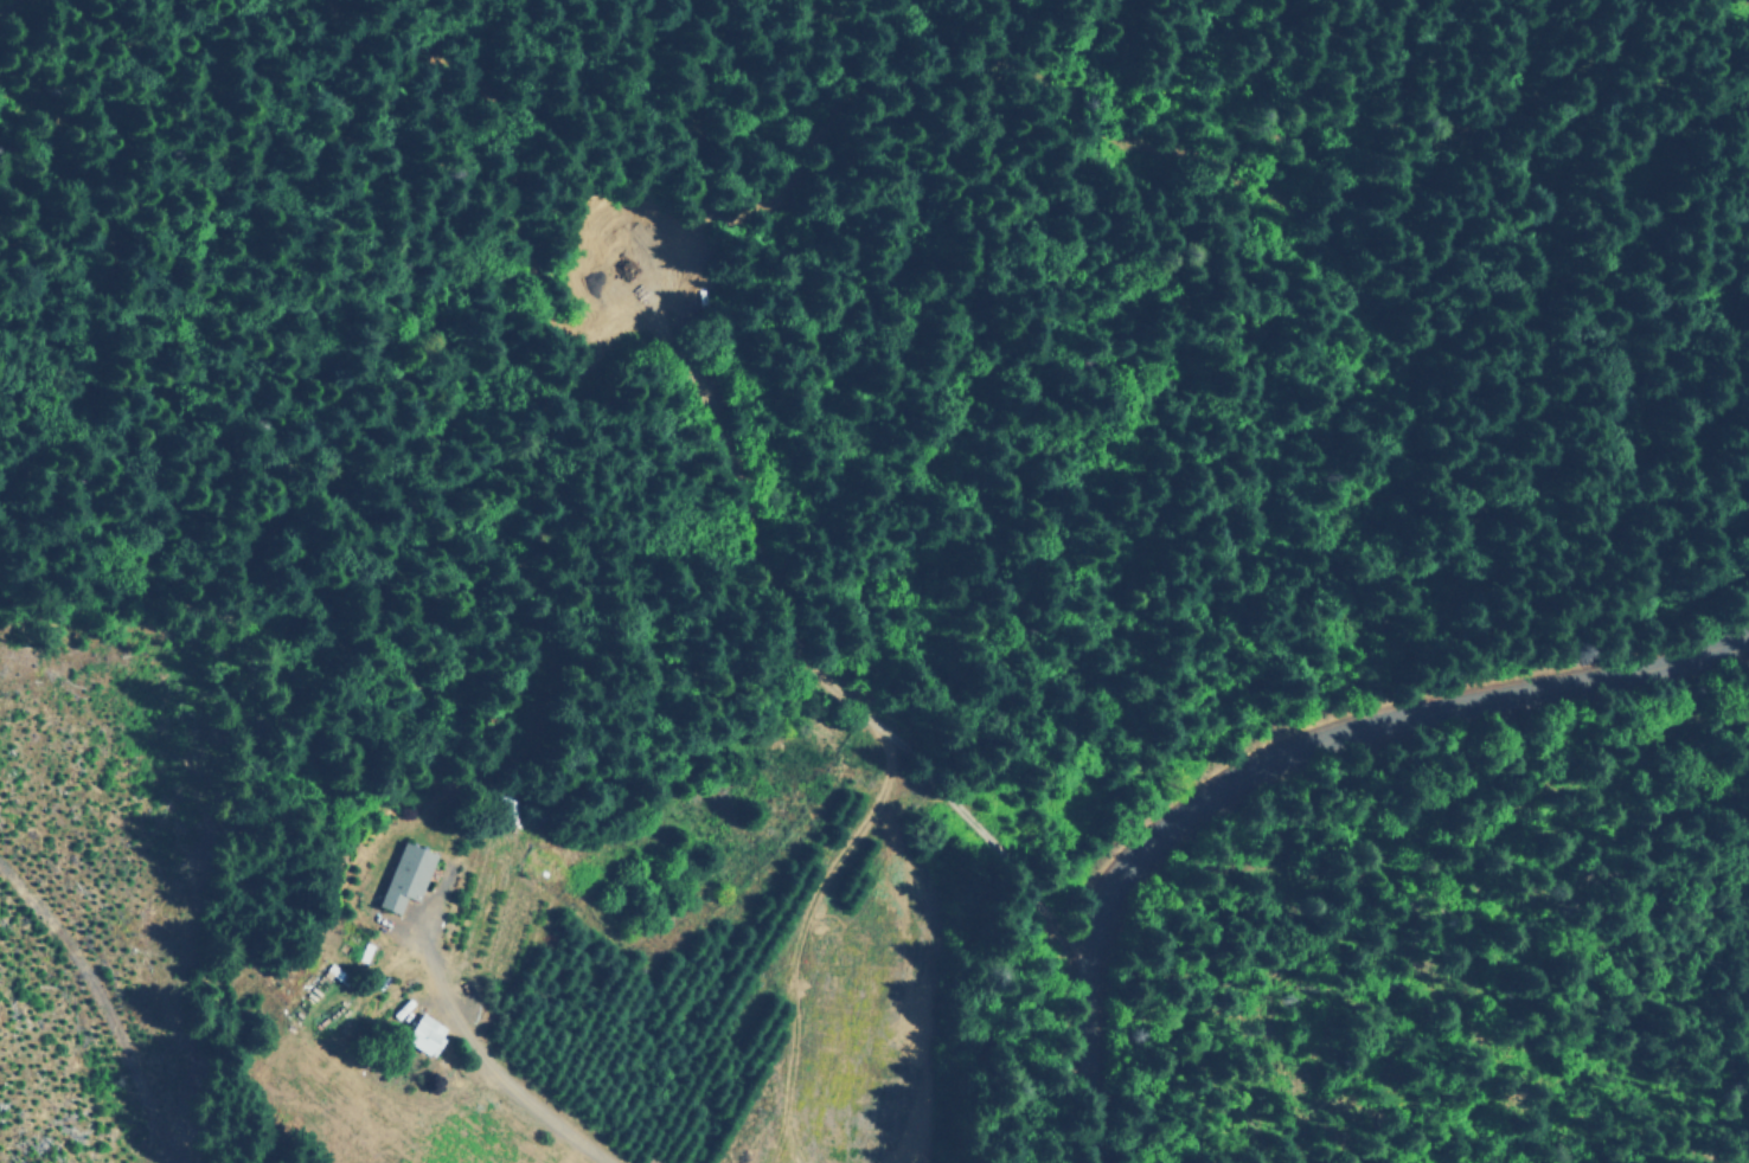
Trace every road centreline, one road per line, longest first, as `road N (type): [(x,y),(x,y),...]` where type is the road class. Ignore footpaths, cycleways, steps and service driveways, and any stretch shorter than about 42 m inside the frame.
road 1 (residential): [(1100,1162),(1085,974),(1106,895),(1141,842),(1276,750),(1390,712),(1572,685),(1678,654),(1748,621)]

